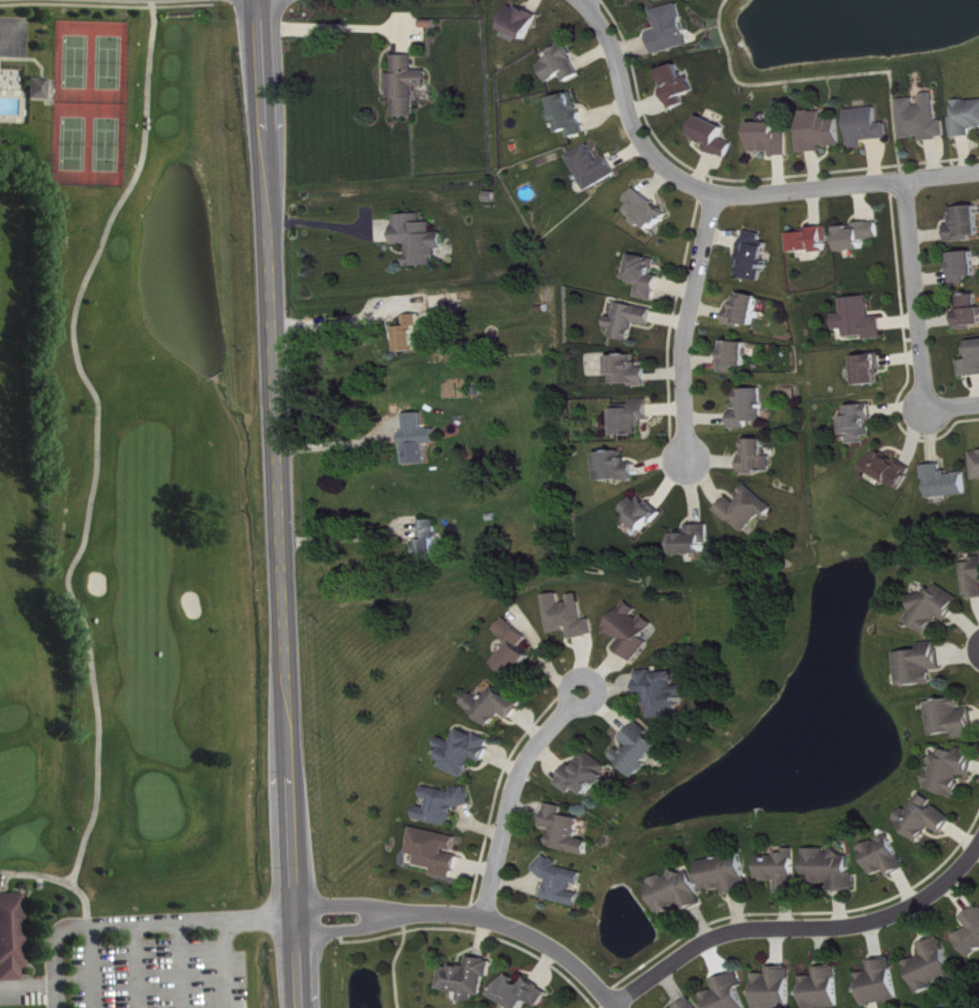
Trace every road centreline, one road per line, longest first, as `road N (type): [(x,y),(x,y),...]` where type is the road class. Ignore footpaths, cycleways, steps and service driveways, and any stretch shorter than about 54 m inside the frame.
road 1 (tertiary): [(304,1007),(257,0)]
road 2 (residential): [(584,0),(612,35),(629,112),(659,157),(714,194),(978,174)]
road 3 (residential): [(614,1003),(719,933),(864,923),(908,909),(978,839)]
road 4 (residential): [(300,919),(481,914),(552,943),(617,1007)]
road 5 (residential): [(904,183),(928,409),(978,404)]
road 6 (residential): [(714,194),(686,341),(694,466)]
road 7 (residential): [(481,914),(529,749),(583,689)]

